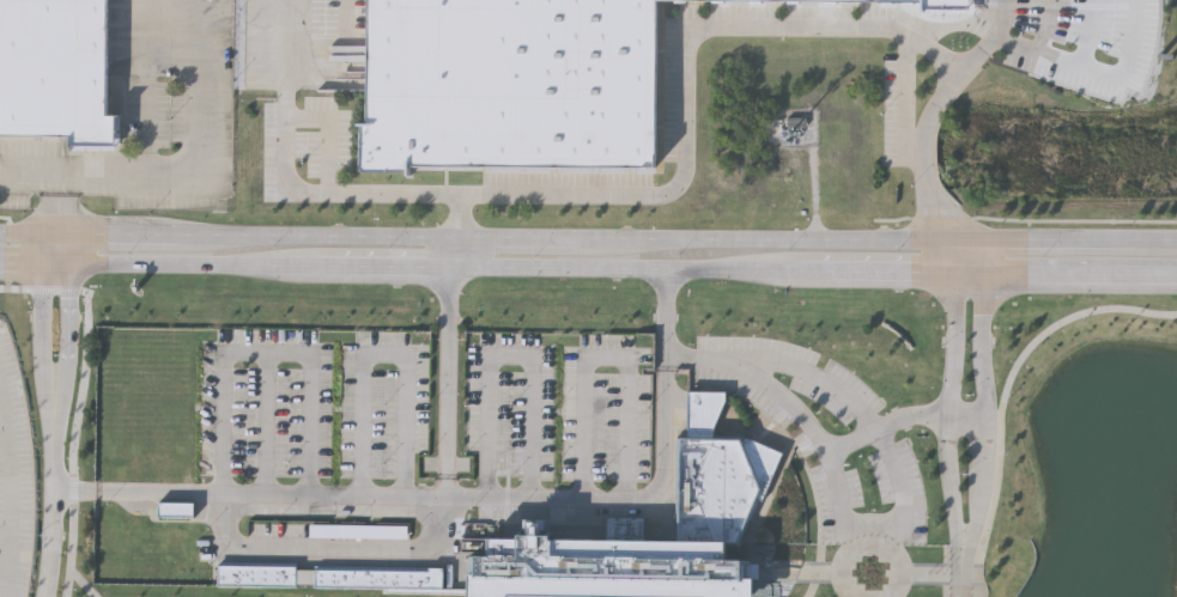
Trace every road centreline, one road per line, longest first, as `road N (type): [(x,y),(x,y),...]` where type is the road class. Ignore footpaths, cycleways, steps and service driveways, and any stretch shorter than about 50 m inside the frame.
road 1 (secondary): [(970,240),(611,238)]
road 2 (secondary): [(462,269),(802,272)]
road 3 (secondary): [(462,237),(183,236)]
road 4 (secondary): [(71,267),(322,268)]
road 5 (secondary): [(1171,240),(970,240)]
road 6 (tertiary): [(56,403),(48,596)]
road 7 (secondary): [(985,272),(1176,273)]
road 8 (secondary): [(611,238),(462,237)]
road 9 (tertiary): [(56,403),(69,359),(71,267)]
road 10 (tertiary): [(44,267),(45,357),(56,403)]
road 11 (secondary): [(183,236),(56,236)]
road 12 (secondary): [(831,272),(954,272)]

